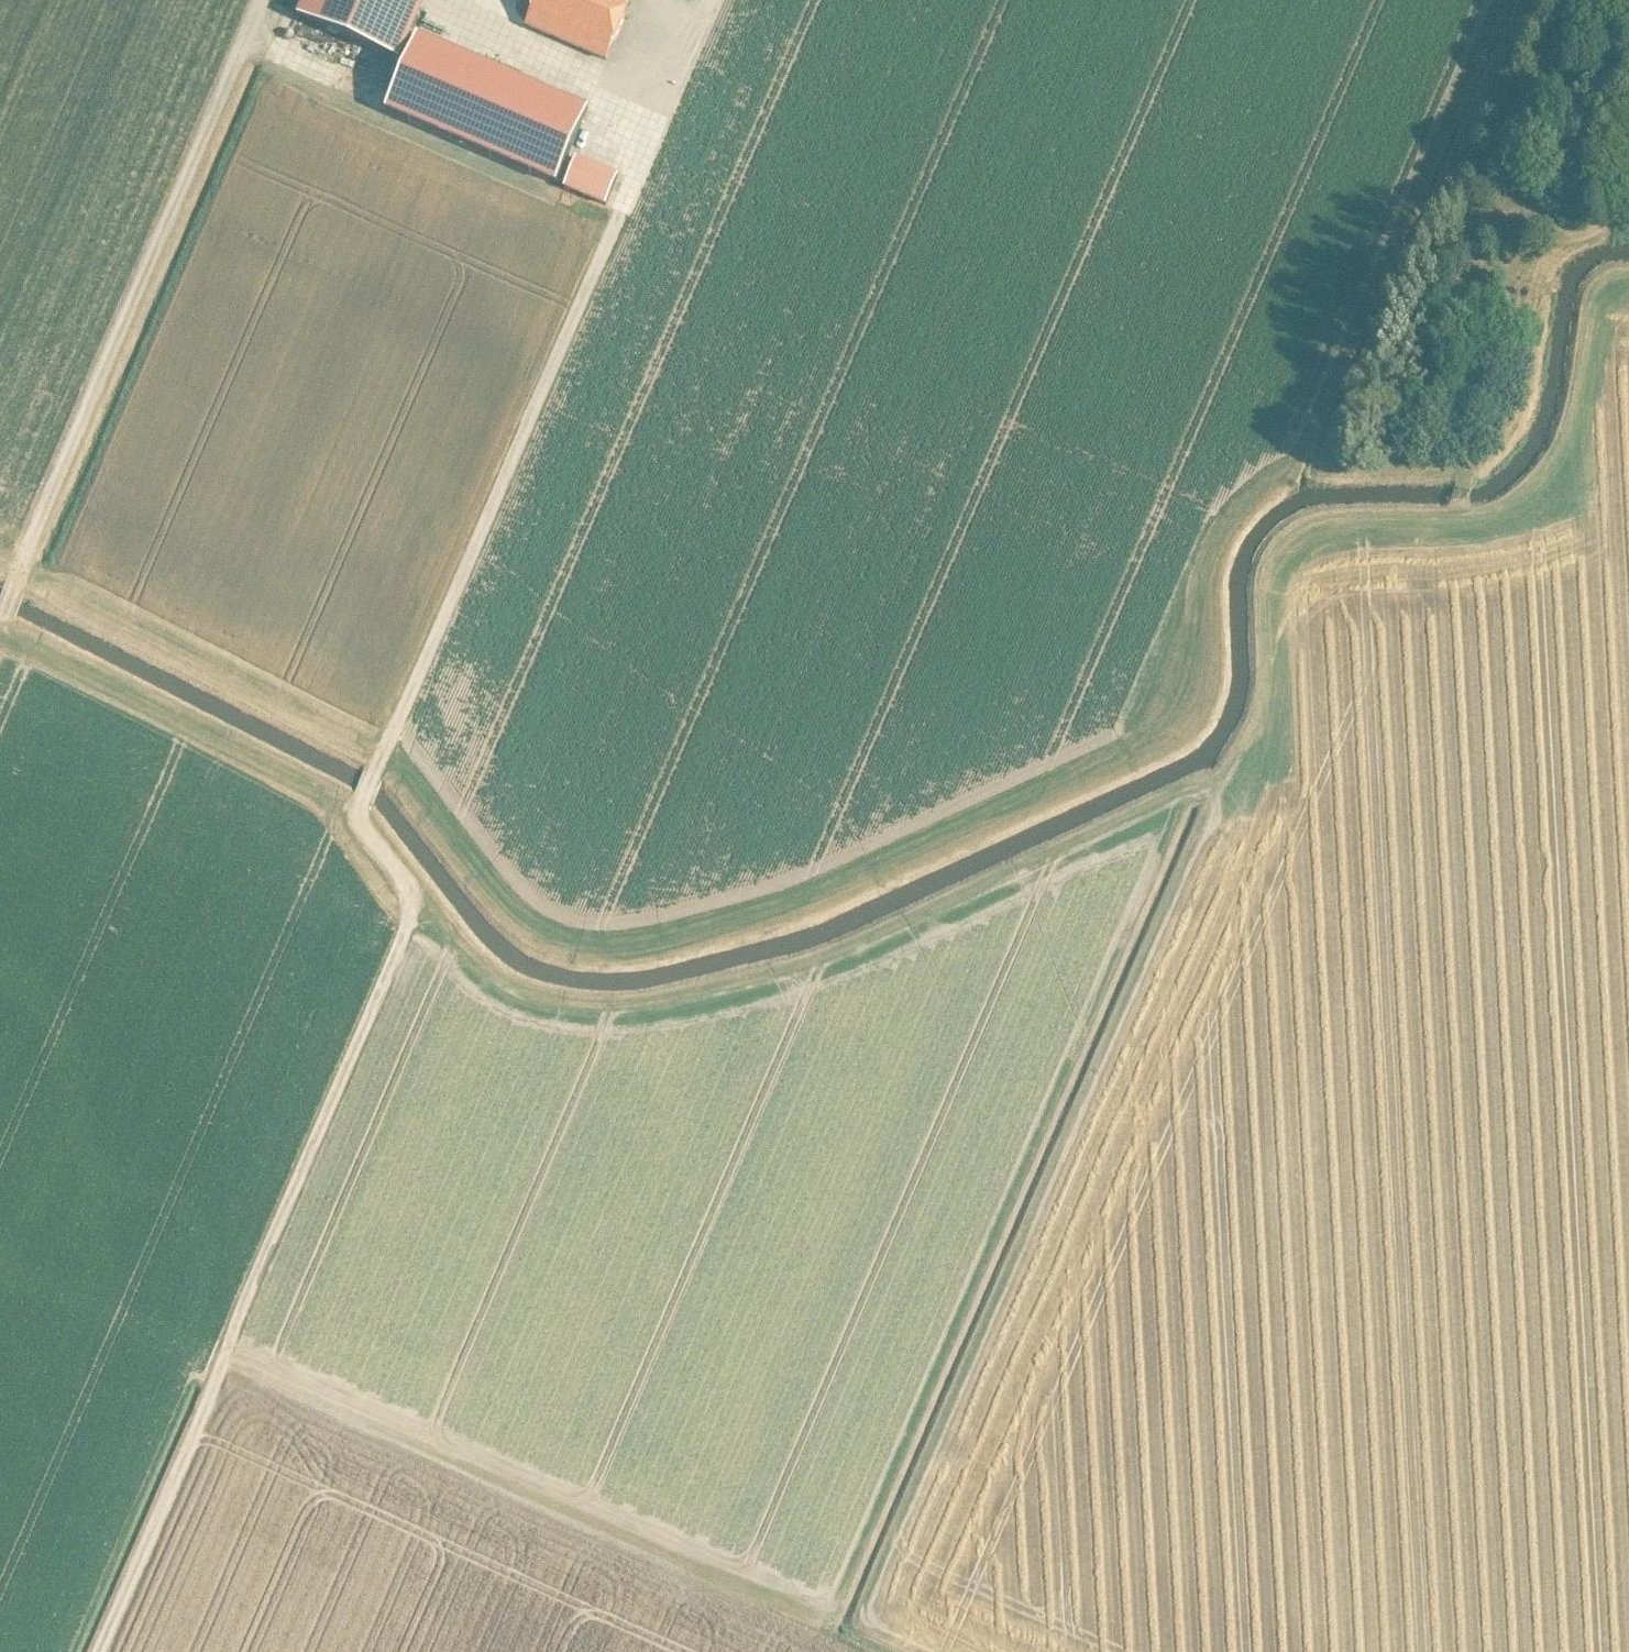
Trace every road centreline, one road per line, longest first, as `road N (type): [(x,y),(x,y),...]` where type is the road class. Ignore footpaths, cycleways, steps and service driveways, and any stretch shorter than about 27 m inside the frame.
road 1 (track): [(98,1651),(413,933),(405,889),(358,813),(709,0)]

